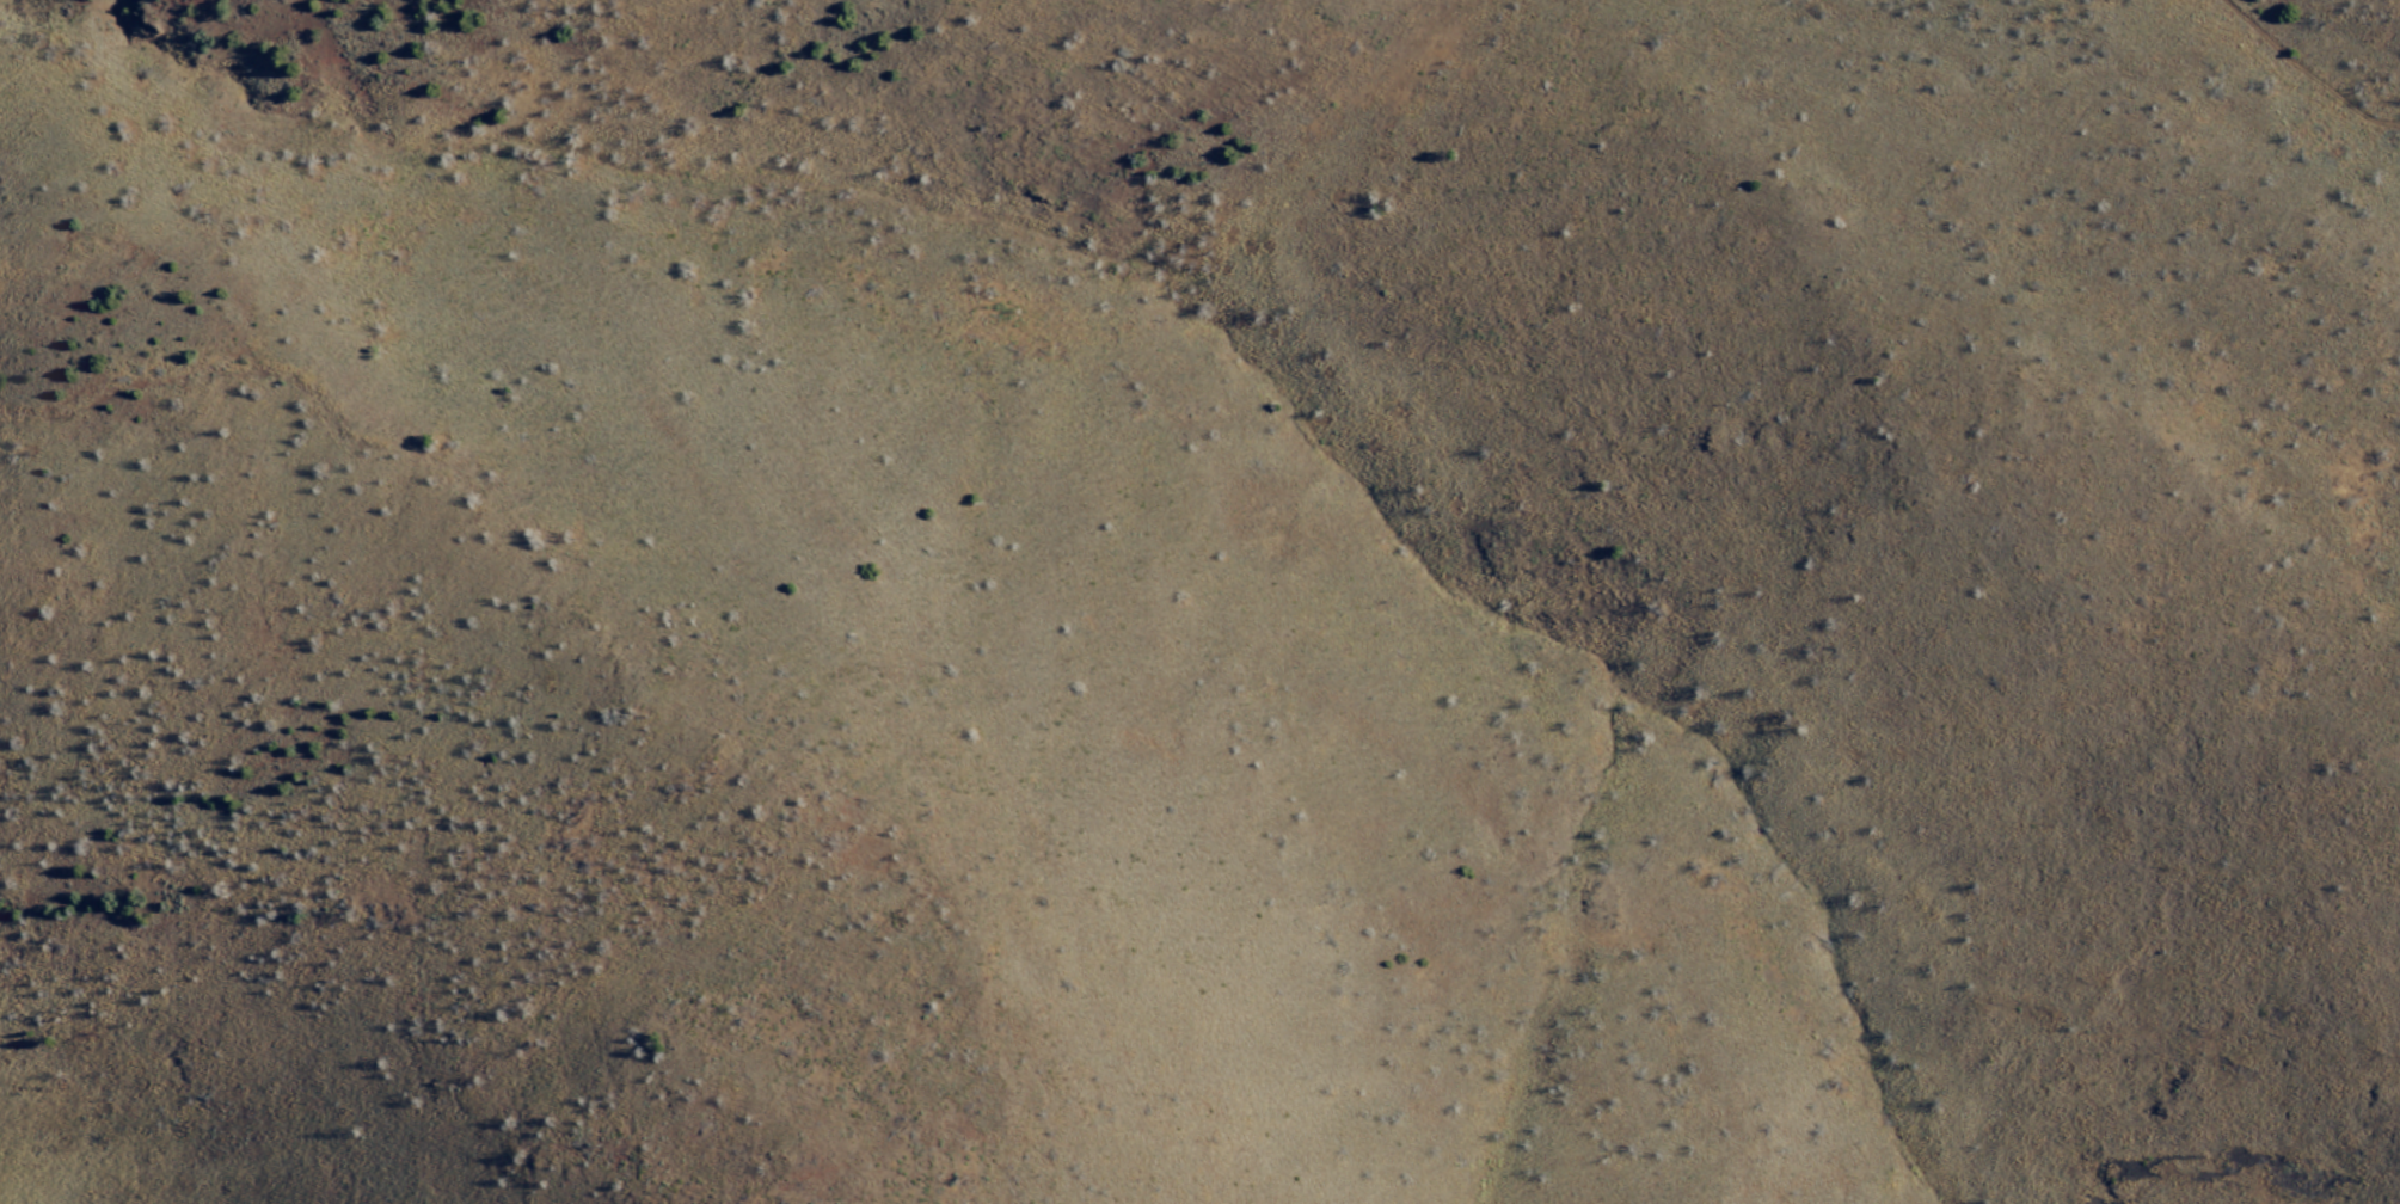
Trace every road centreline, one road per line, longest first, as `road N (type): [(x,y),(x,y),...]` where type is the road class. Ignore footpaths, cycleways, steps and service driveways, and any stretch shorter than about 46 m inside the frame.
road 1 (track): [(2283,0),(2399,89)]

